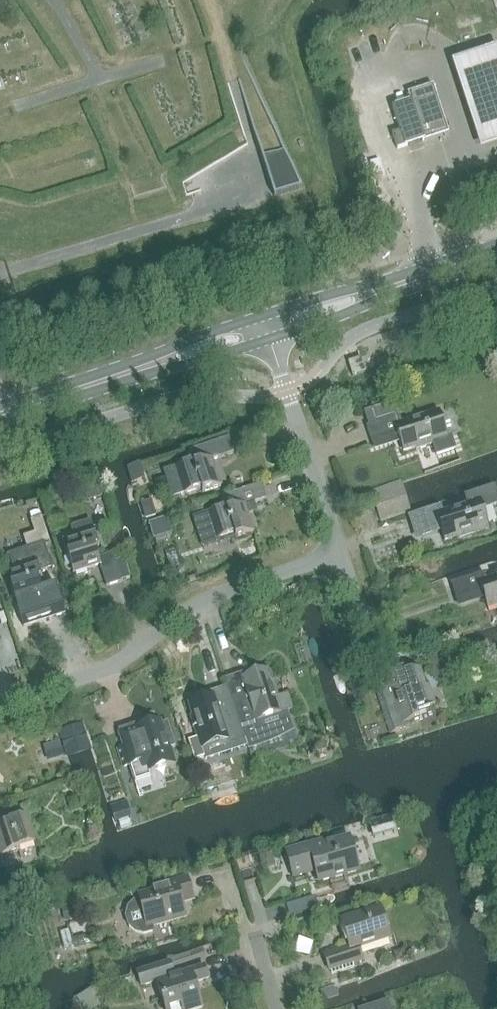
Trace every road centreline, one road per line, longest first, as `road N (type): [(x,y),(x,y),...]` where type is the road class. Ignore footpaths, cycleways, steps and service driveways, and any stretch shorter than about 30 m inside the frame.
road 1 (residential): [(0,705),(109,666),(220,593),(340,556)]
road 2 (tertiary): [(0,416),(264,329)]
road 3 (tertiary): [(264,329),(496,254)]
road 4 (residential): [(340,556),(264,329)]

